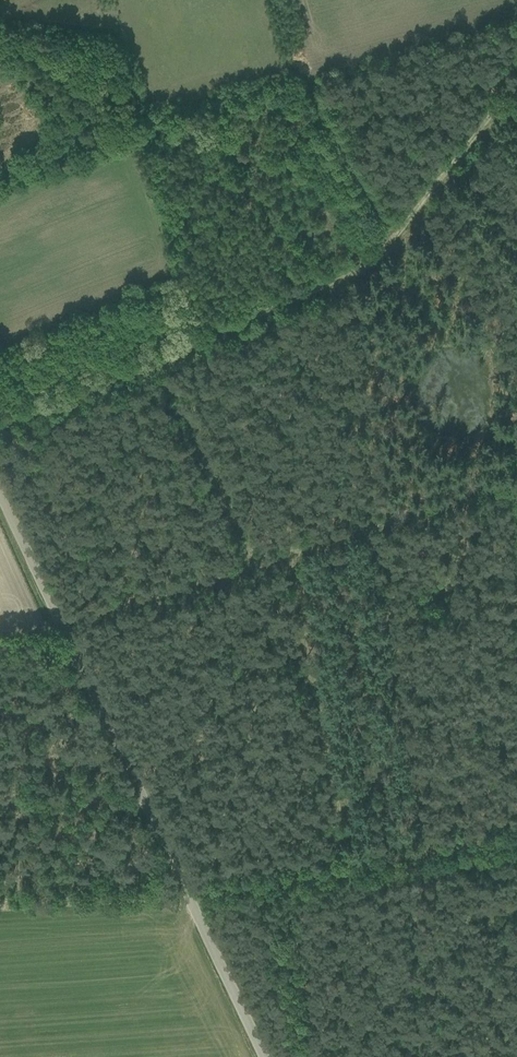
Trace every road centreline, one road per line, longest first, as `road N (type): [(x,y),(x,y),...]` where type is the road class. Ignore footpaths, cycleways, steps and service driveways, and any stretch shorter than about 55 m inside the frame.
road 1 (track): [(516,80),(373,261),(0,422)]
road 2 (unclassified): [(264,1056),(0,494)]
road 3 (track): [(516,468),(60,622)]
road 4 (track): [(393,237),(516,443)]
road 5 (track): [(295,865),(516,830)]

